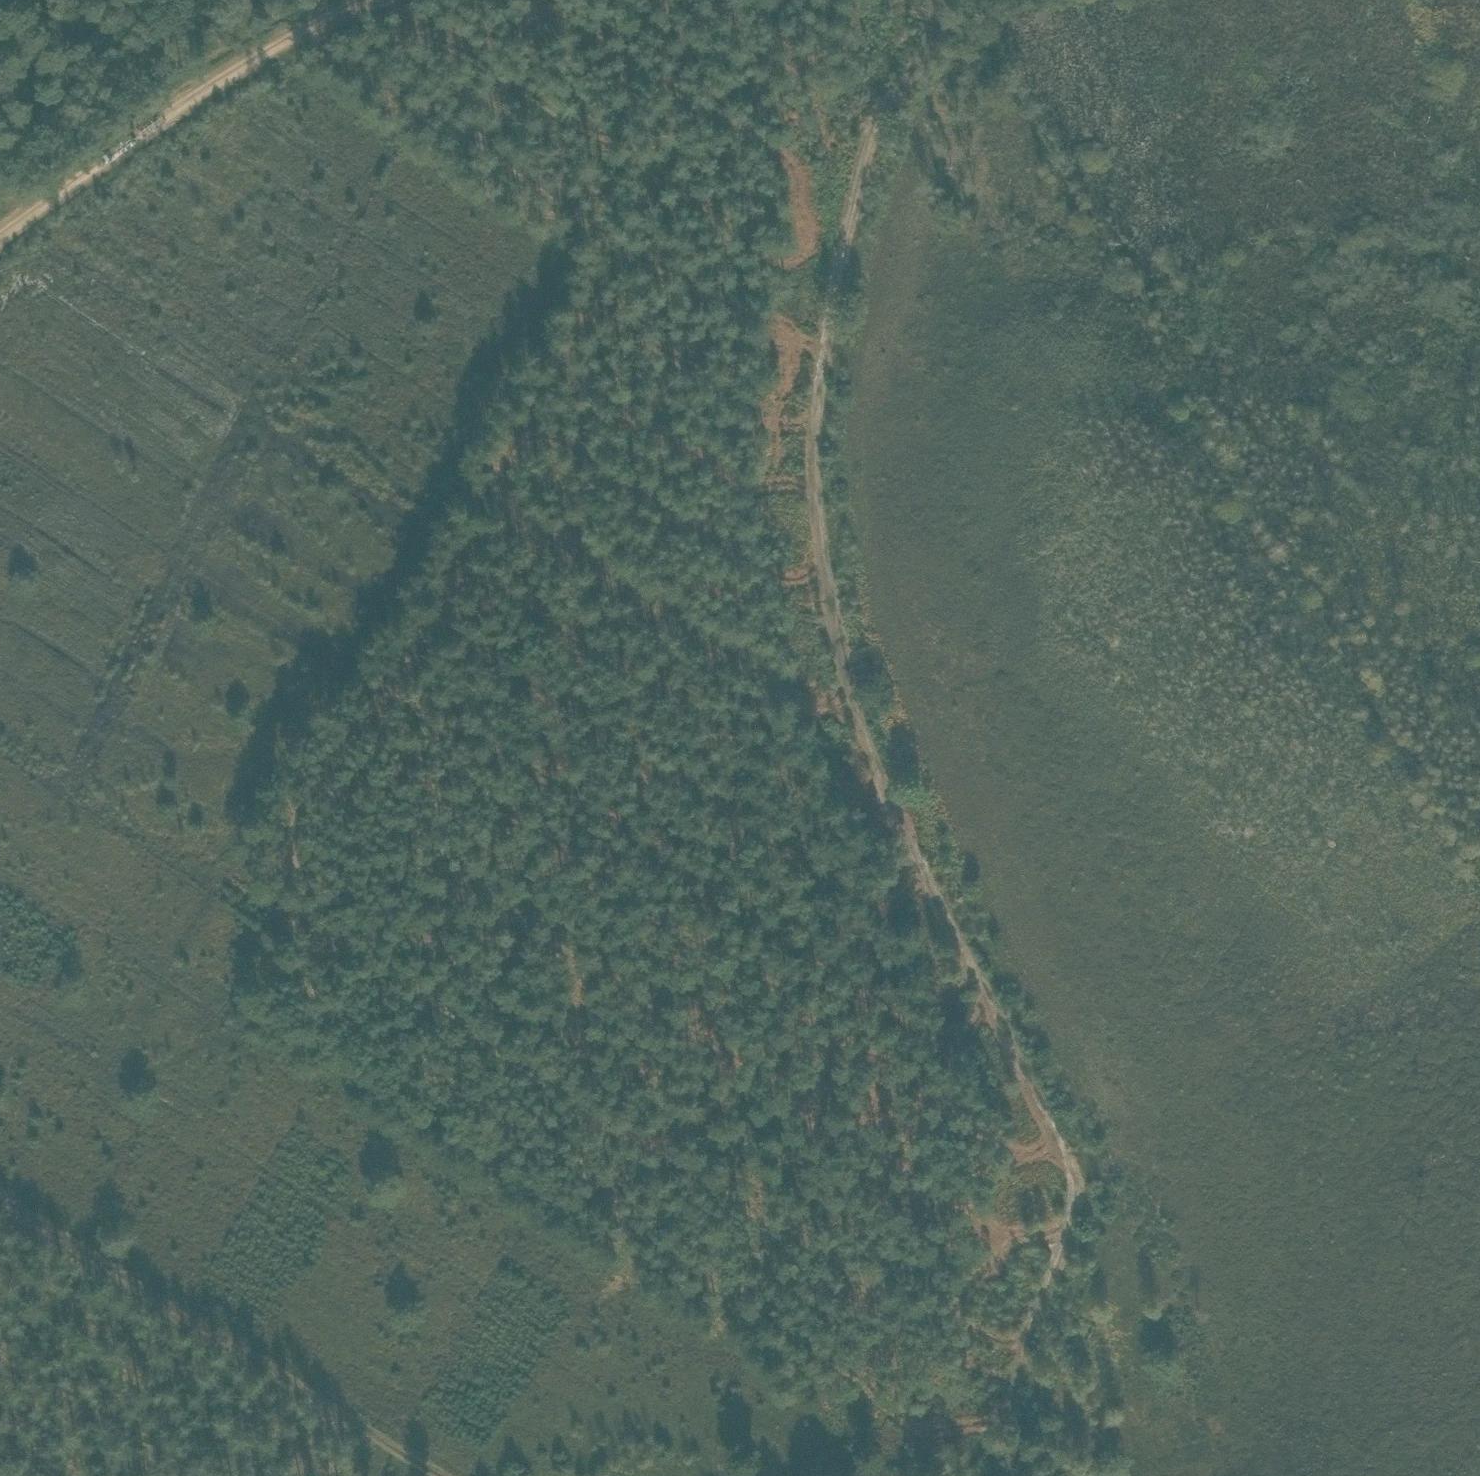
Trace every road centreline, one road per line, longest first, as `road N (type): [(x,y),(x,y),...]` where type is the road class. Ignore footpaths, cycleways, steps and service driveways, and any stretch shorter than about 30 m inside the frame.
road 1 (track): [(916,1475),(966,1456),(987,1438),(1058,1259),(1073,1195),(1060,1141),(966,961),(865,736),(834,621),(813,469),(833,280),(875,118),(925,55),(942,11),(939,0)]
road 2 (track): [(0,1196),(435,1475)]
road 3 (track): [(374,0),(283,42),(0,241)]

